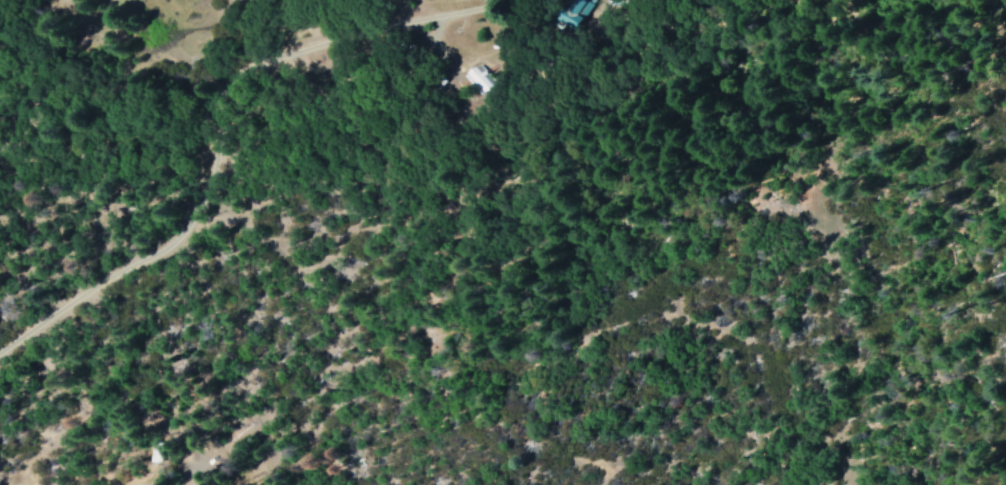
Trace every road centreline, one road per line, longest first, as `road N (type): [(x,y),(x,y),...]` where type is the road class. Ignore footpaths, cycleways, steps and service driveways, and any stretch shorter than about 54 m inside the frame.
road 1 (residential): [(0,368),(59,336),(196,234),(227,113),(270,81),(421,46)]

